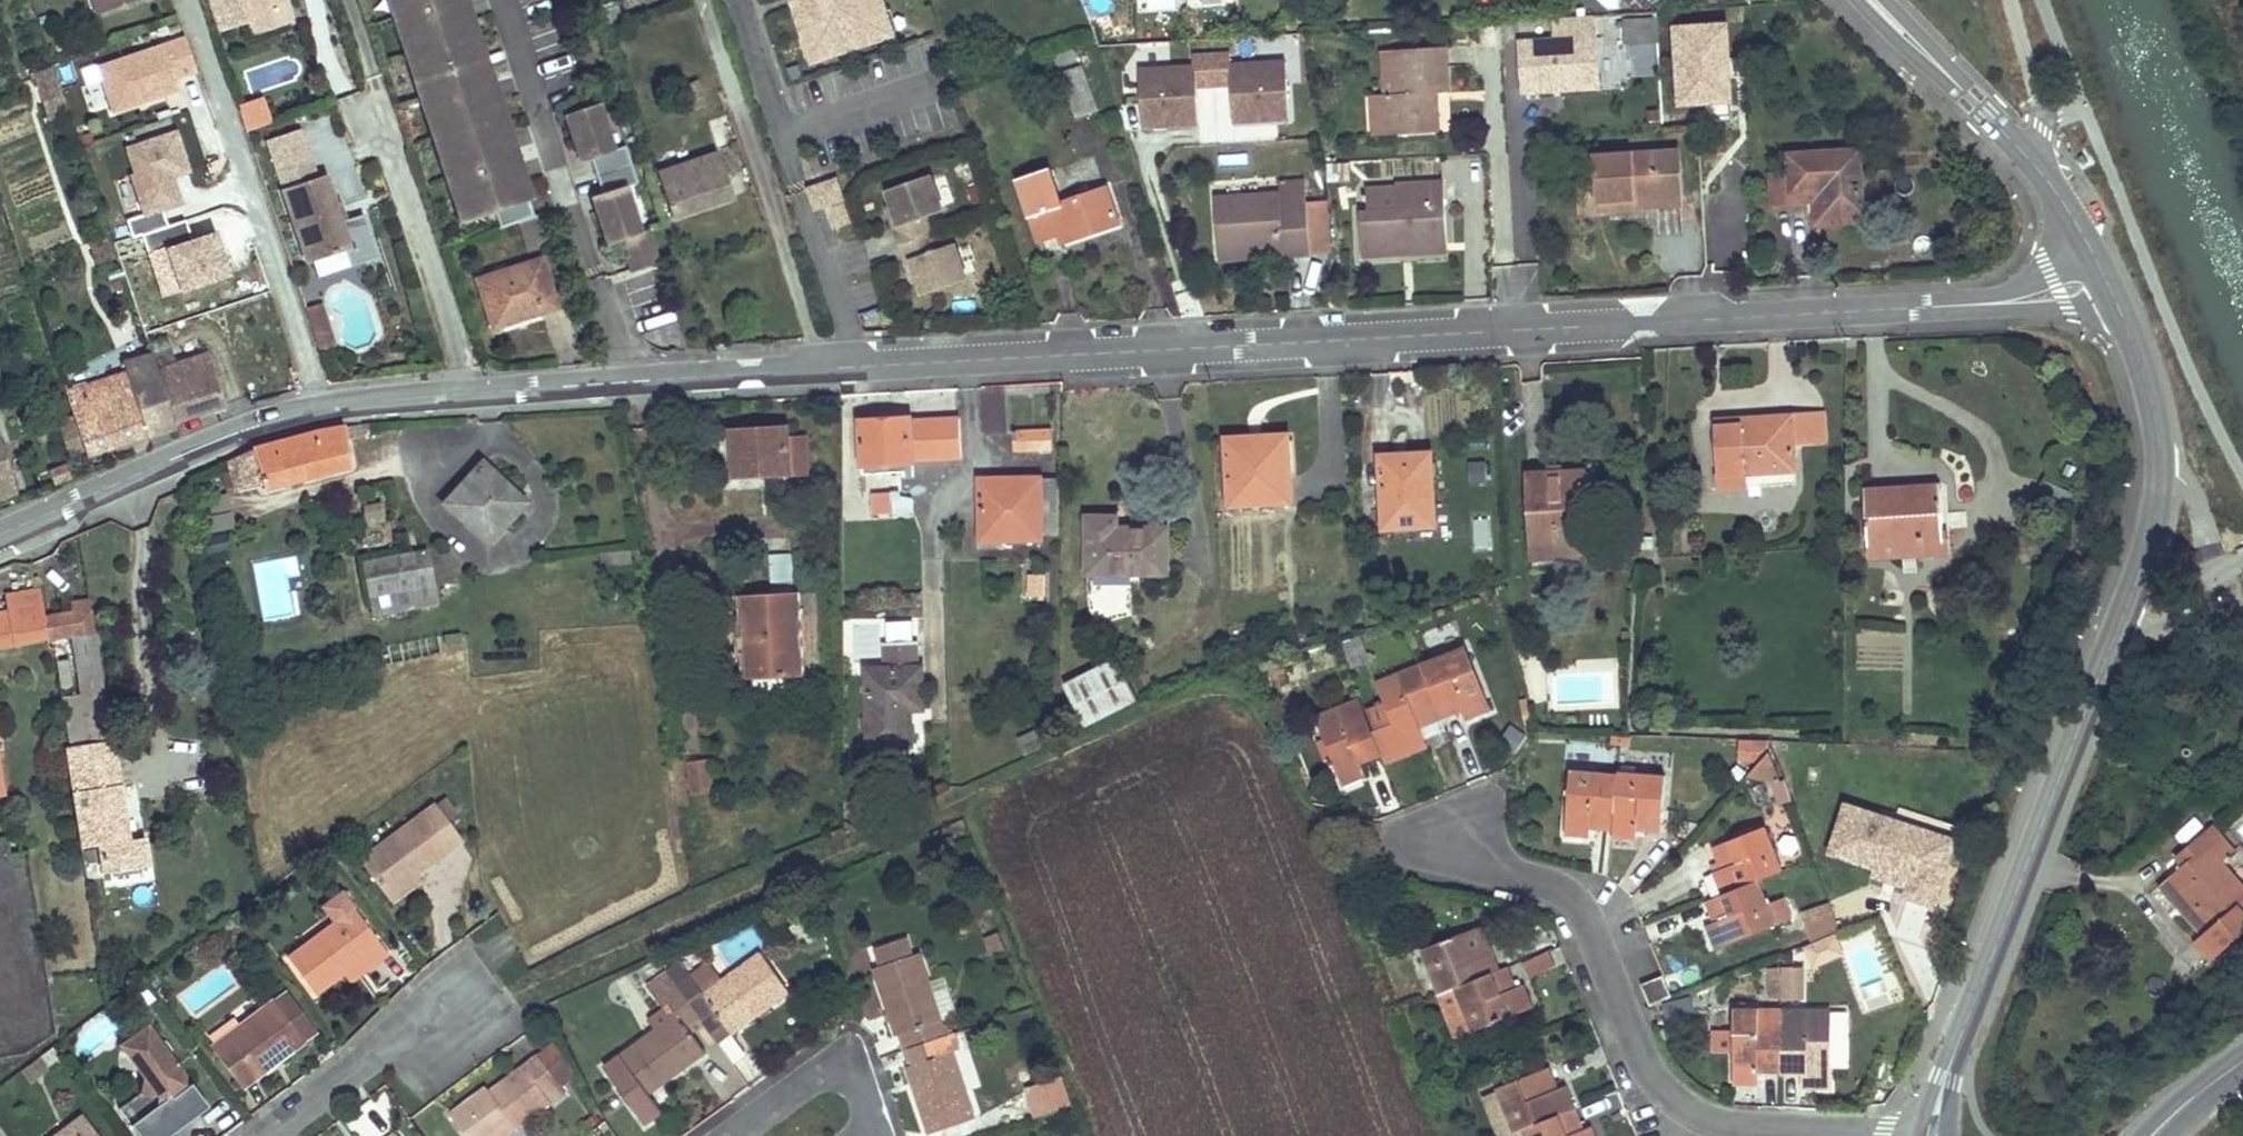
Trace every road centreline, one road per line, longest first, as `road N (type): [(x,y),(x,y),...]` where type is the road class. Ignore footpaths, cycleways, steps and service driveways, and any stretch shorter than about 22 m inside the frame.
road 1 (residential): [(856,367),(2001,303),(2083,286),(2104,273)]
road 2 (residential): [(0,534),(213,439),(306,412),(856,367)]
road 3 (tertiary): [(1946,1078),(2149,543),(2162,462),(2142,370),(2104,273)]
road 4 (unclassified): [(746,0),(856,367)]
road 5 (tertiary): [(2104,273),(2037,168),(1875,0)]
road 6 (residential): [(268,1135),(377,1056),(471,1015)]
road 7 (residential): [(746,1135),(855,1065),(890,1135)]

